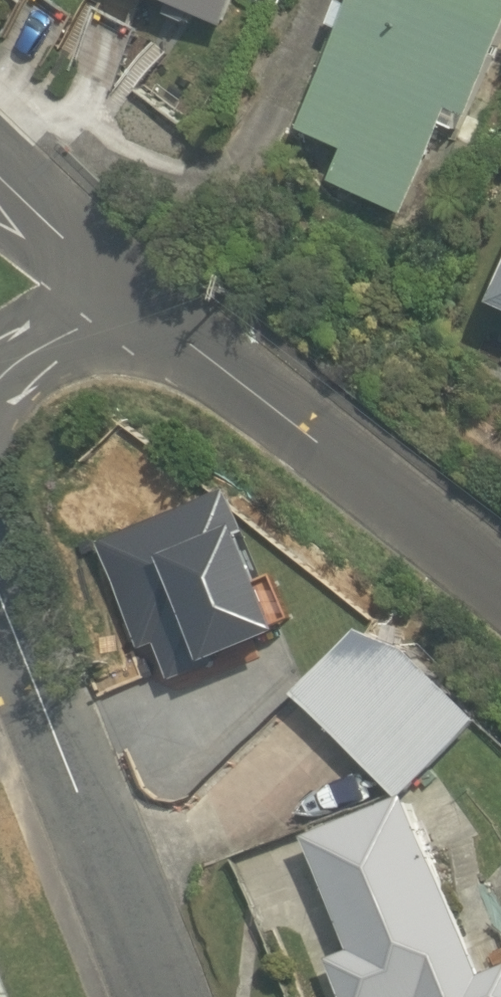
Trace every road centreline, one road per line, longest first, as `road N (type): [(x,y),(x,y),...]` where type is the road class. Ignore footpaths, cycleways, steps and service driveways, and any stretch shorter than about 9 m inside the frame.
road 1 (residential): [(0,594),(164,996)]
road 2 (residential): [(179,324),(500,584)]
road 3 (residential): [(0,182),(179,324)]
road 4 (residential): [(0,374),(78,327),(179,324)]

